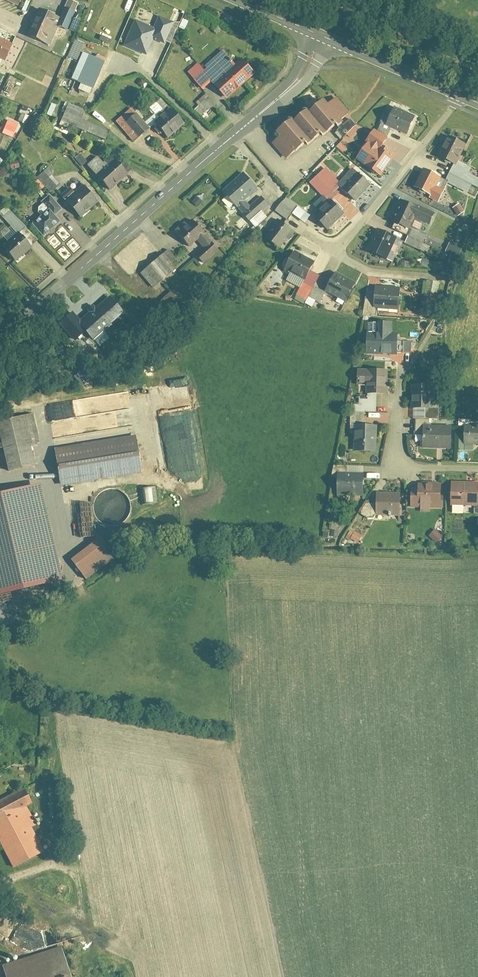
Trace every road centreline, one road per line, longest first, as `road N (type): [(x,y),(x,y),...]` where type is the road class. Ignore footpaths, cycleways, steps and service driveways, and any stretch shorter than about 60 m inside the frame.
road 1 (tertiary): [(221,148),(0,340)]
road 2 (residential): [(460,94),(336,251)]
road 3 (residential): [(477,469),(409,466),(398,457),(400,385)]
road 4 (tertiary): [(323,35),(301,76),(221,148)]
road 5 (secondary): [(460,94),(323,35)]
road 6 (residential): [(221,148),(142,70),(120,64)]

